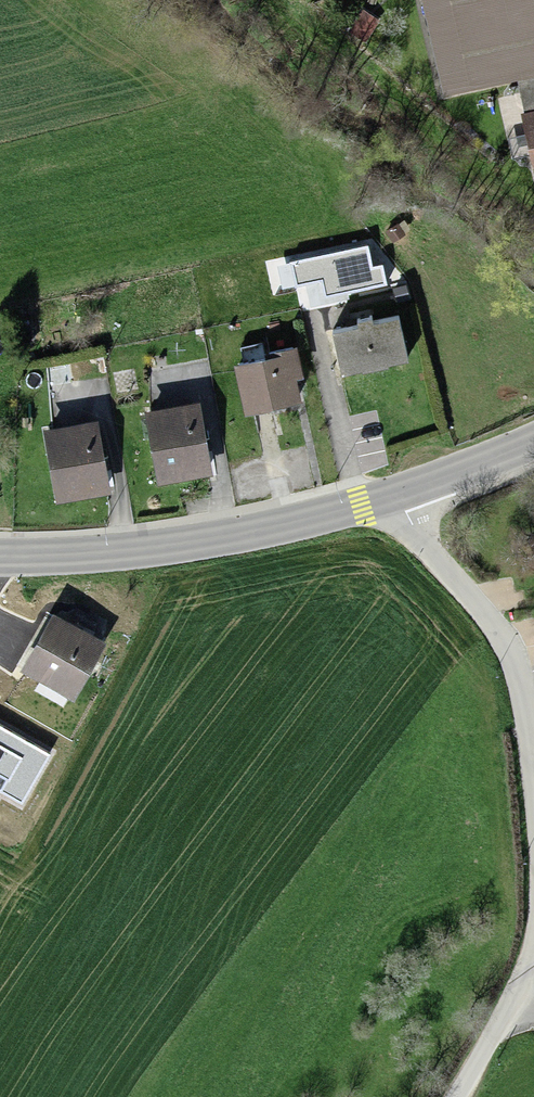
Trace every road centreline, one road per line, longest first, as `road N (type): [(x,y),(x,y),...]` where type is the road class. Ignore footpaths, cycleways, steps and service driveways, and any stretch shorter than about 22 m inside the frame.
road 1 (primary): [(0,558),(229,539),(388,504)]
road 2 (unclassified): [(533,809),(521,684),(504,645),(388,504)]
road 3 (unclassified): [(456,1096),(515,999),(533,943)]
road 4 (primary): [(388,504),(533,444)]

